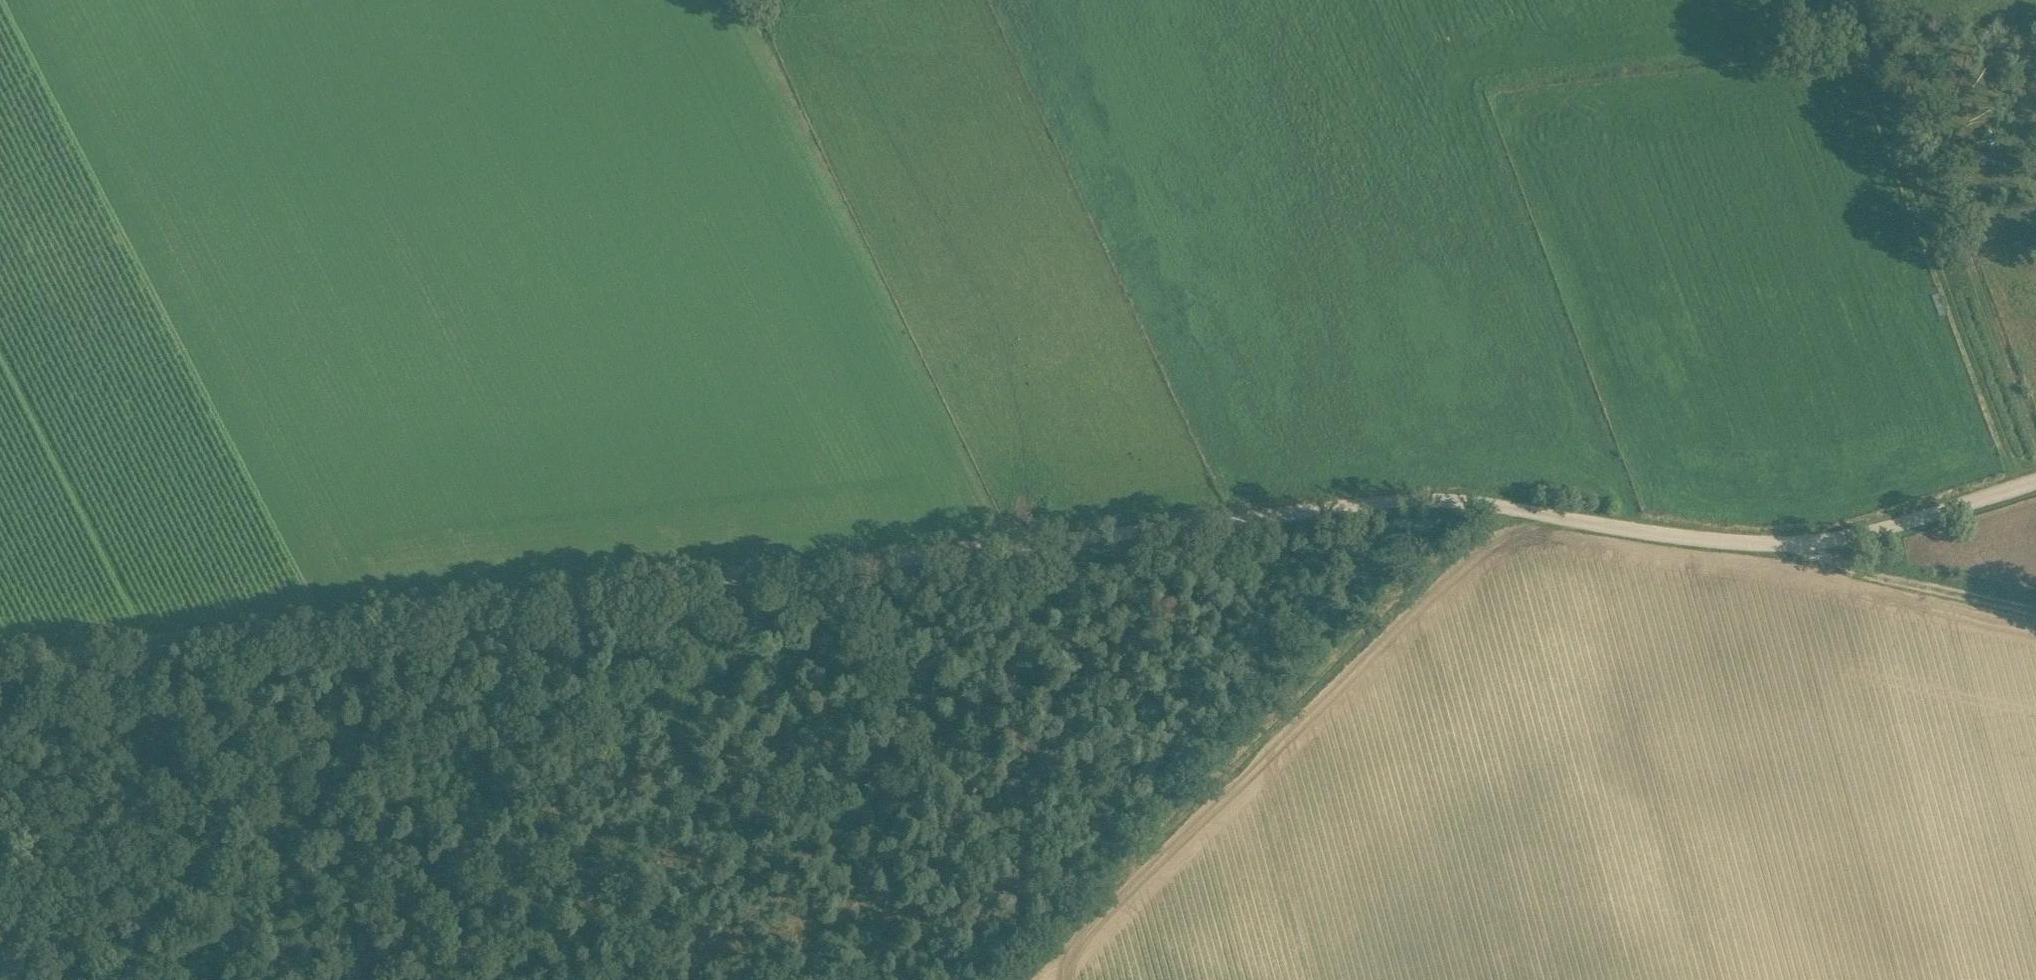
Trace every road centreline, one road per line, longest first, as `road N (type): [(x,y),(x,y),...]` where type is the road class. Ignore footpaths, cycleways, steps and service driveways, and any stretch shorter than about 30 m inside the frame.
road 1 (track): [(1783,545),(1443,499),(0,648)]
road 2 (track): [(2035,438),(1876,0)]
road 3 (track): [(1783,545),(1865,535),(2035,483)]
road 4 (track): [(2035,609),(1783,545)]

